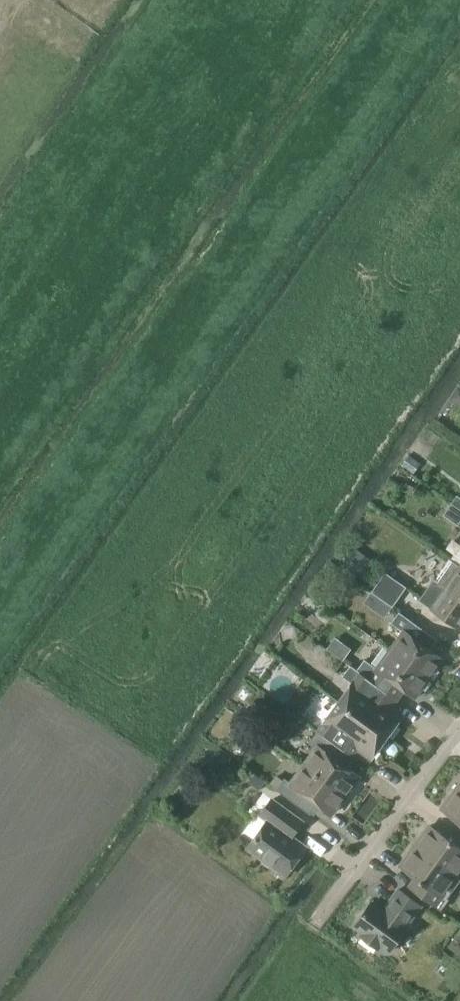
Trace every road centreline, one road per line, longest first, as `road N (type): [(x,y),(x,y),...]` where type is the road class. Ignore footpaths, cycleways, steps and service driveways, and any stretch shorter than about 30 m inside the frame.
road 1 (residential): [(459,728),(316,922)]

